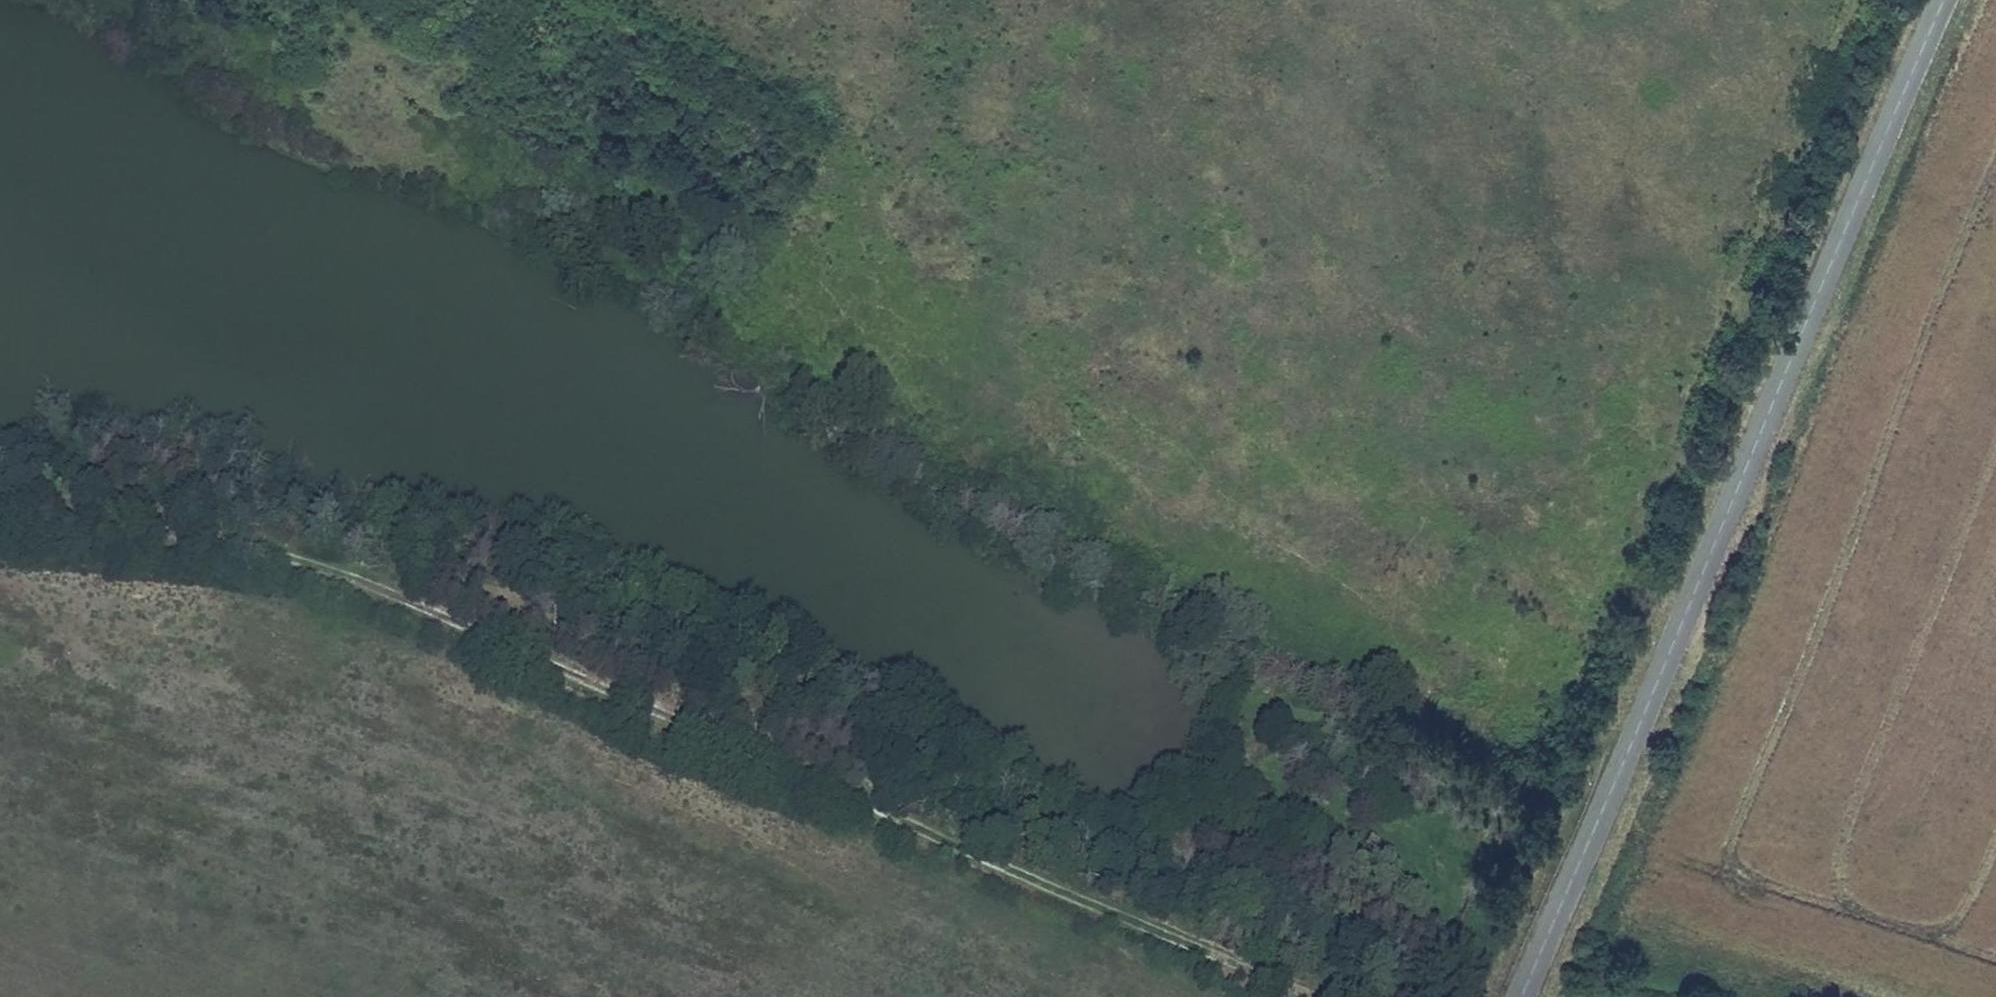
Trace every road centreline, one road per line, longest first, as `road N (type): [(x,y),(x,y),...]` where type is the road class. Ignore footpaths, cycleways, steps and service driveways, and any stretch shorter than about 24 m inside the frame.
road 1 (track): [(0,512),(202,541),(389,594),(1307,996)]
road 2 (unclassified): [(1521,996),(1943,0)]

